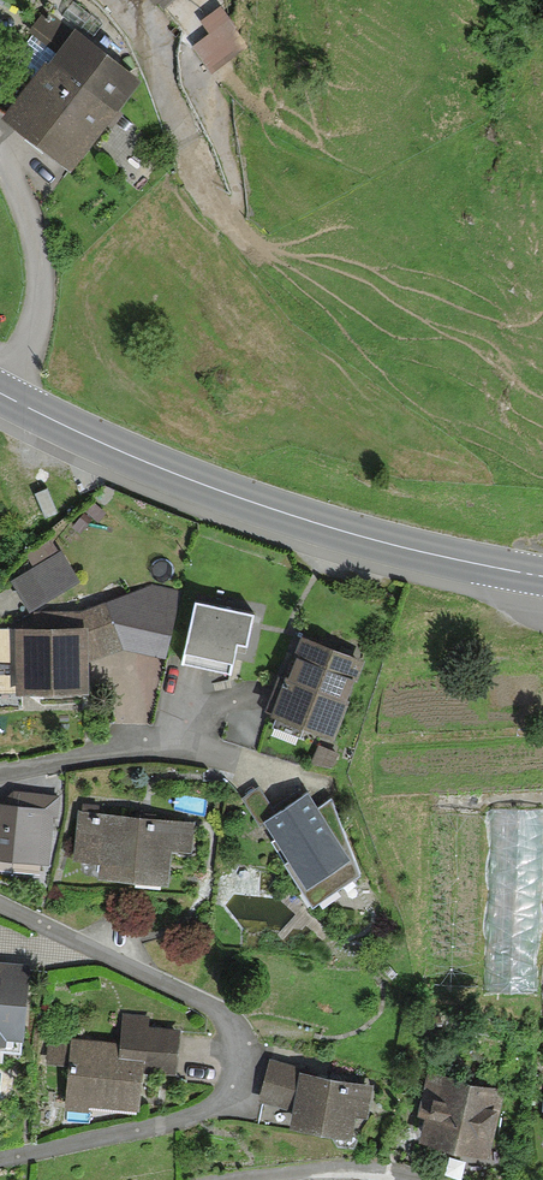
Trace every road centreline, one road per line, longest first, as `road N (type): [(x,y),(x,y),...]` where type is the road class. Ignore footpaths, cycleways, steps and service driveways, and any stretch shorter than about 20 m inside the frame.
road 1 (residential): [(0,1158),(193,1113),(231,1094),(247,1063),(242,1036),(220,1007),(0,898)]
road 2 (primary): [(0,392),(194,479),(503,572)]
road 3 (residential): [(0,769),(217,731)]
road 4 (residential): [(233,1179),(356,1168),(417,1179)]

